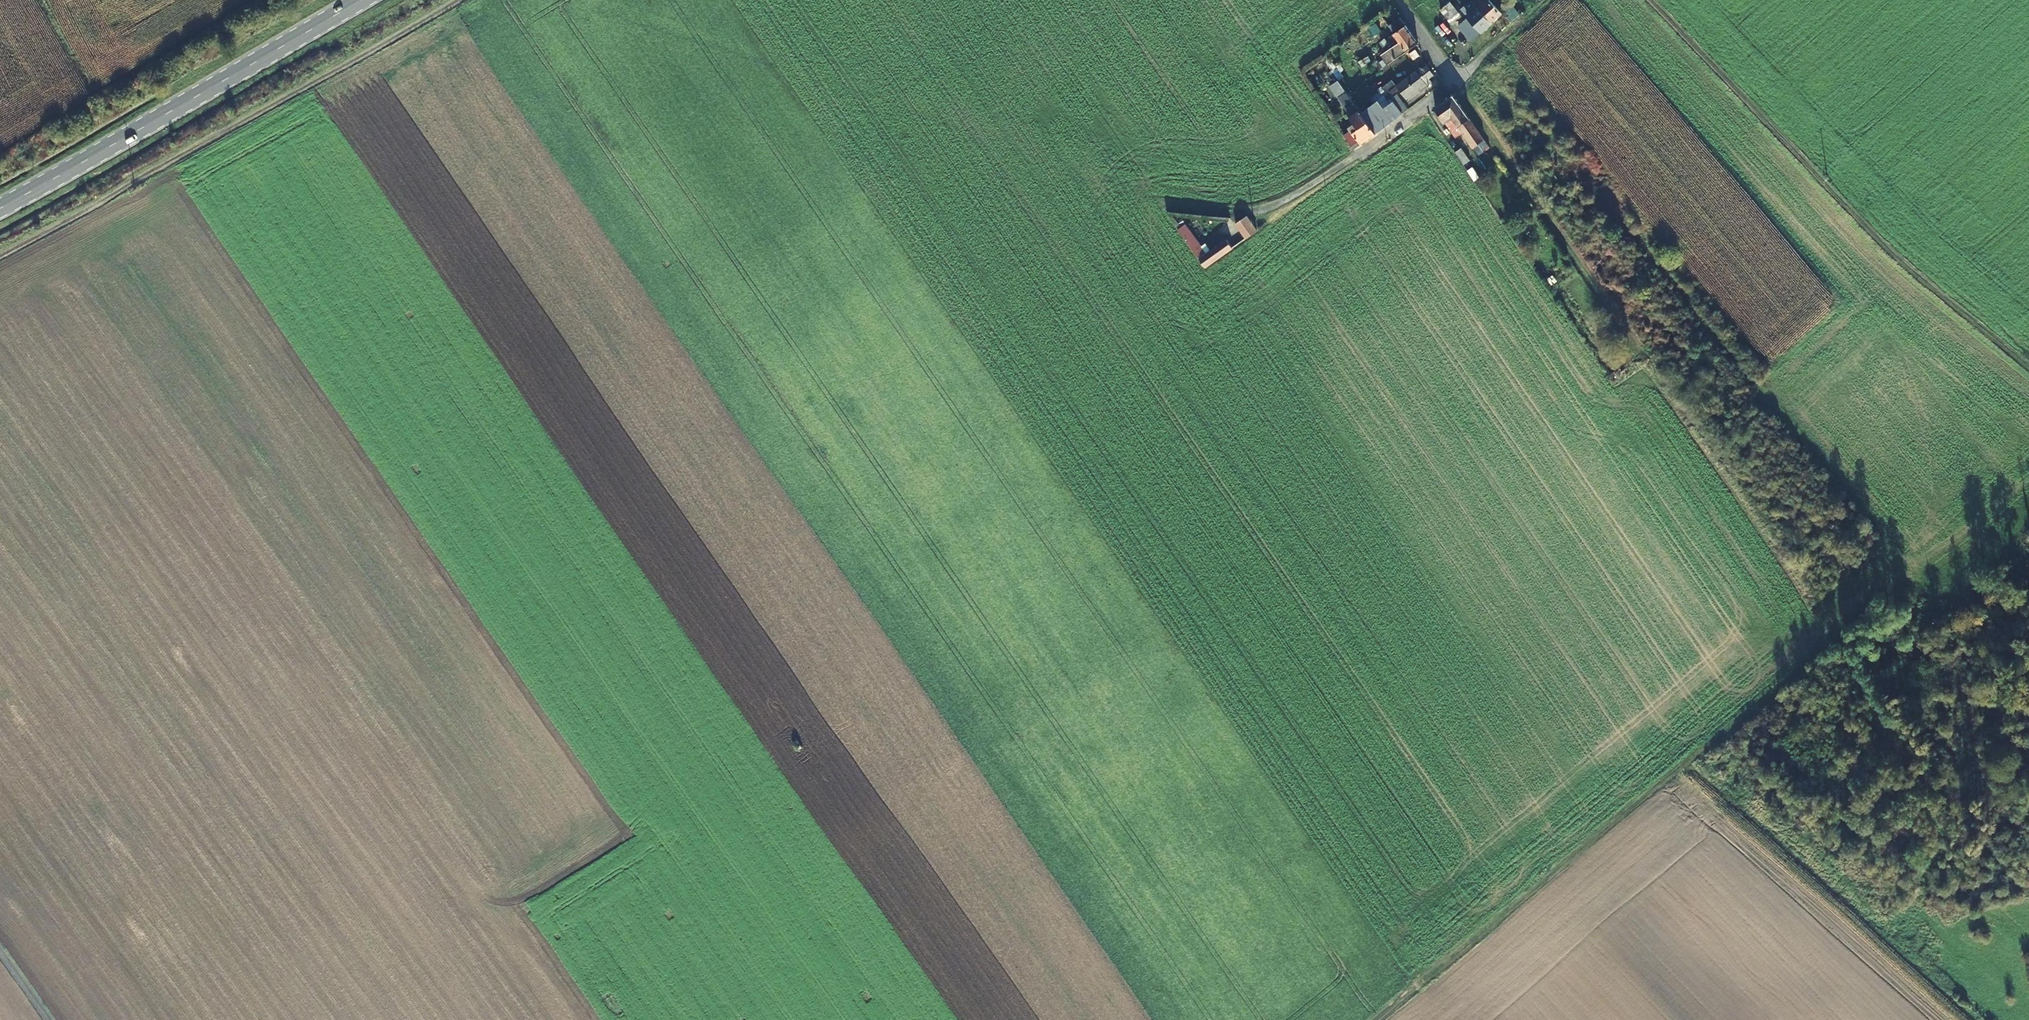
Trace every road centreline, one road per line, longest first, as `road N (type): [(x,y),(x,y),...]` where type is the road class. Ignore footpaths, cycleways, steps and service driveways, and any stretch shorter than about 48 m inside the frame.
road 1 (track): [(1359,1019),(1834,635)]
road 2 (track): [(0,257),(462,0)]
road 3 (track): [(2028,365),(1899,253),(1648,0)]
road 4 (secondary): [(0,210),(363,0)]
road 5 (track): [(1456,76),(1558,226)]

